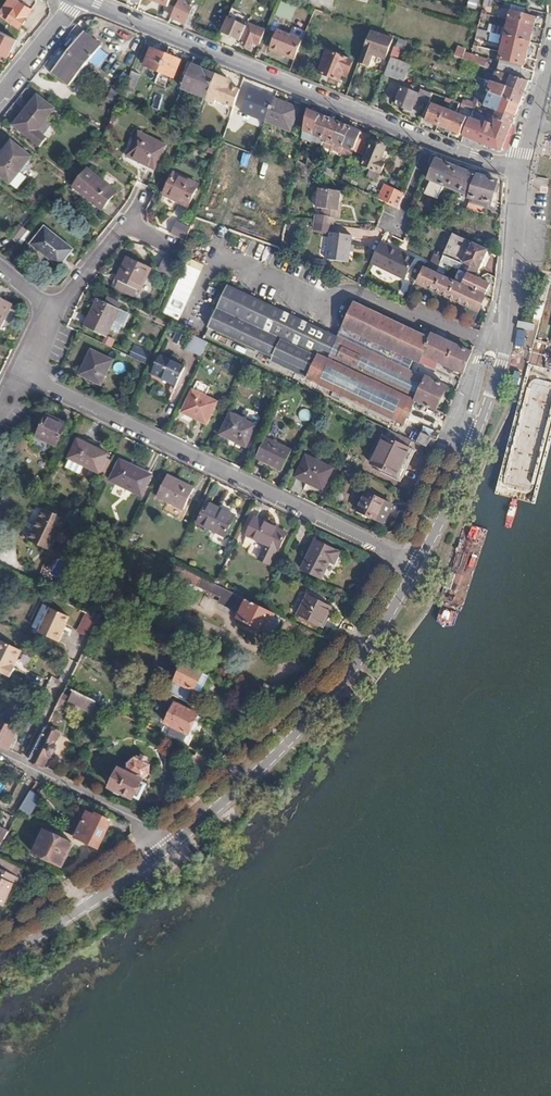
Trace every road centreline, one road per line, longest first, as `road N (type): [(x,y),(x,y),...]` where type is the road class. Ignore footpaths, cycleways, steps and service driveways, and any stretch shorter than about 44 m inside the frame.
road 1 (residential): [(82,0),(431,142),(520,170)]
road 2 (residential): [(22,374),(419,564)]
road 3 (residential): [(419,564),(472,448),(503,355),(520,170)]
road 4 (residential): [(166,849),(335,692),(419,564)]
road 5 (residential): [(0,959),(166,849)]
road 6 (residential): [(0,753),(134,819),(166,849)]
road 7 (residential): [(50,312),(139,206)]
road 8 (residential): [(0,96),(77,0)]

